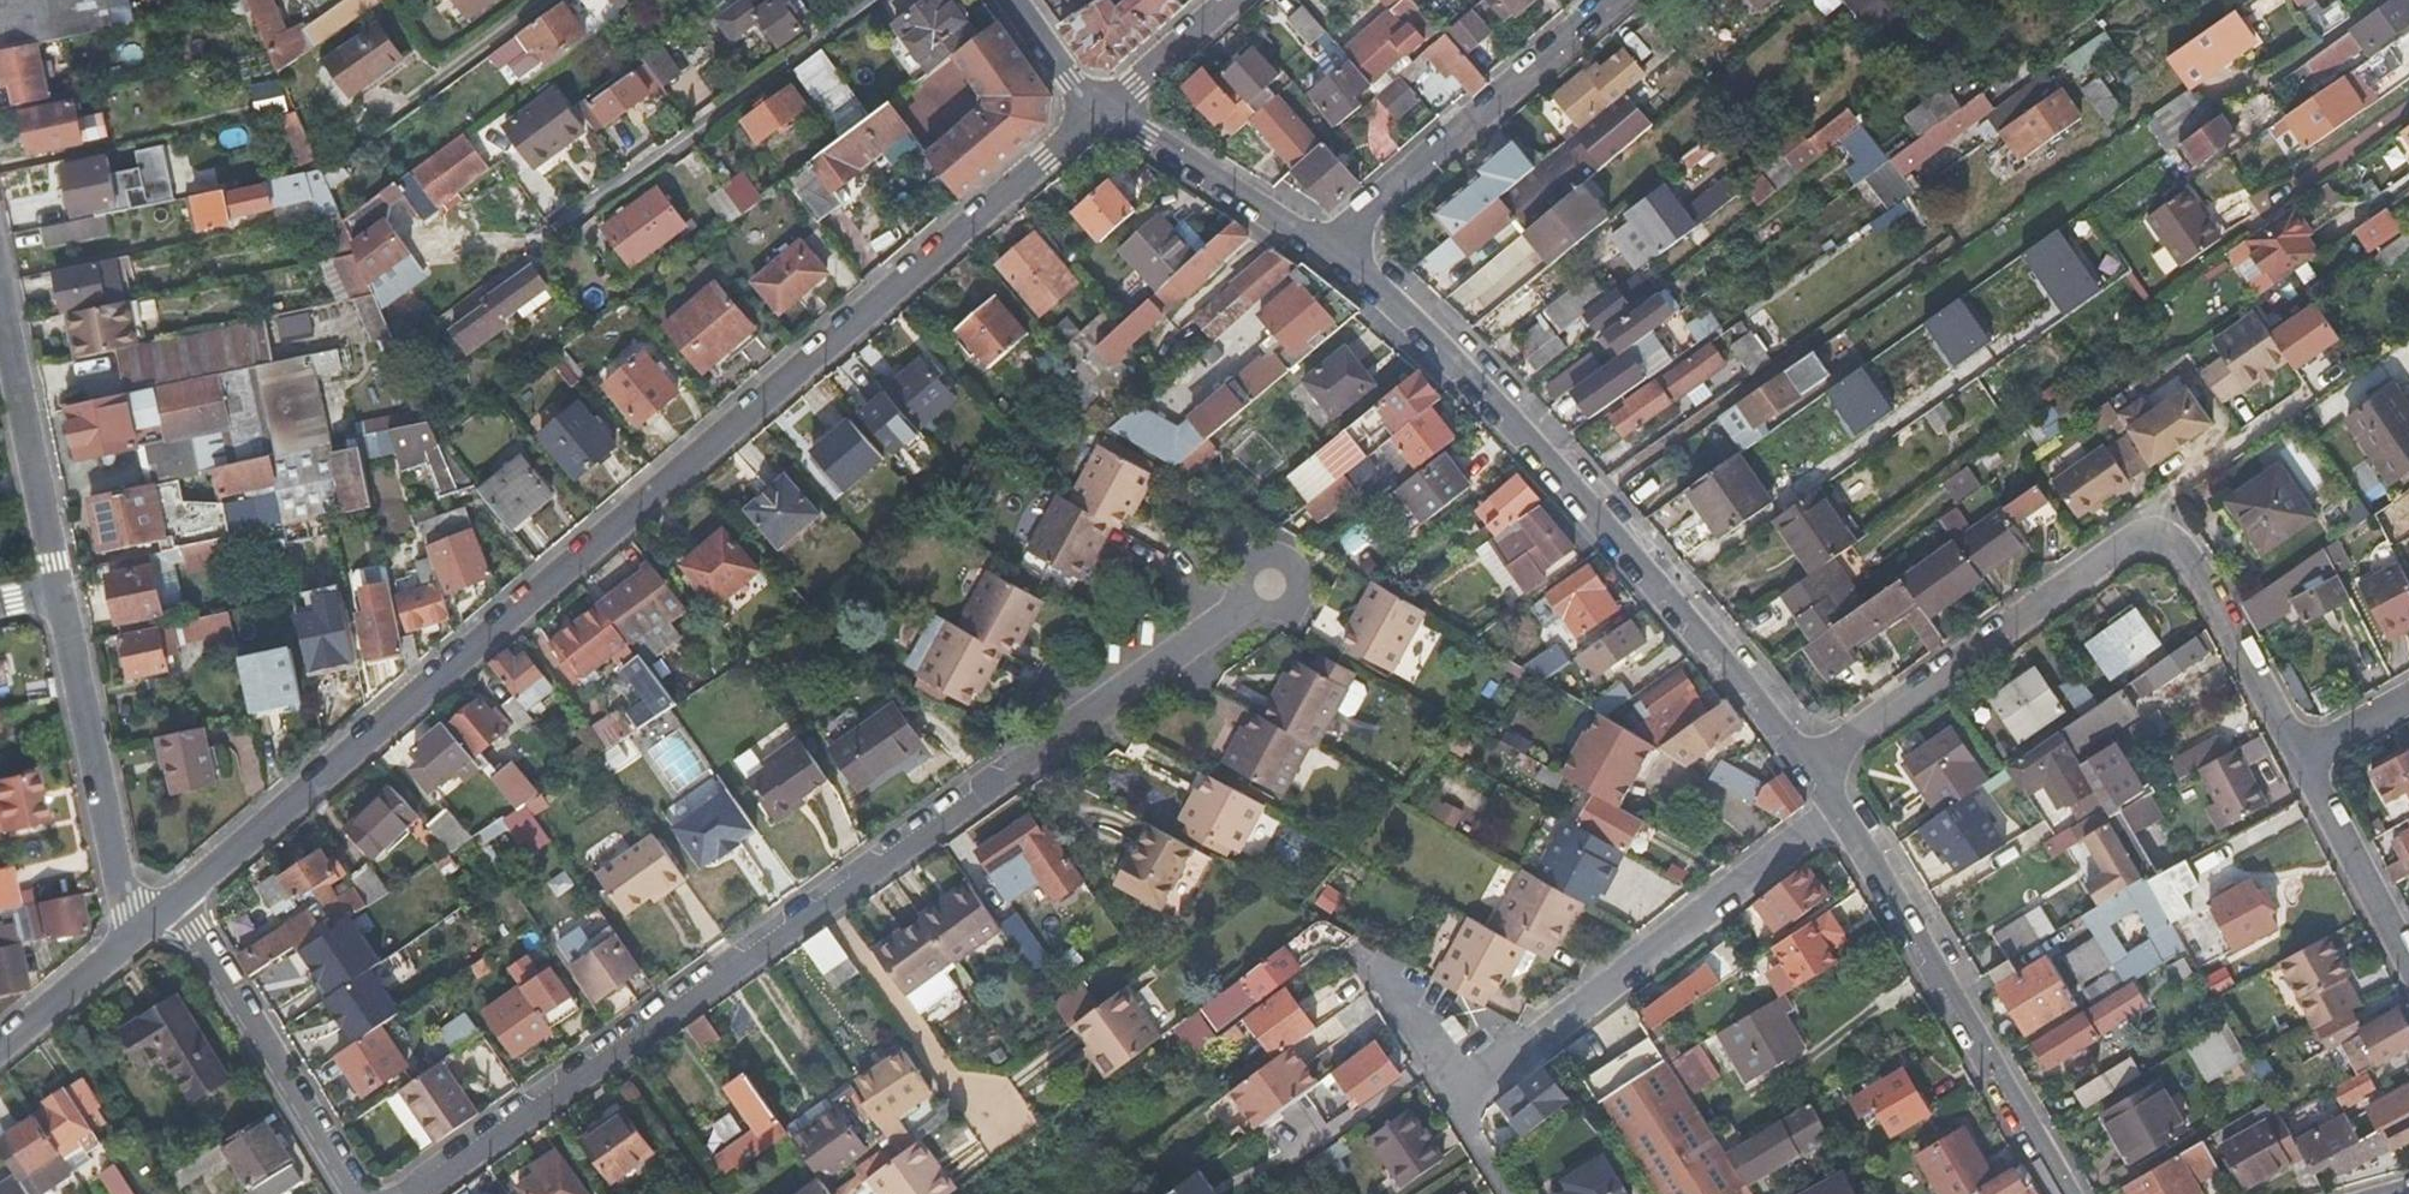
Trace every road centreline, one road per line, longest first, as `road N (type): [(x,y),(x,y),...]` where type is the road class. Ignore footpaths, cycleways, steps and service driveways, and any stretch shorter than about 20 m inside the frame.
road 1 (residential): [(1095,114),(176,902)]
road 2 (residential): [(412,1193),(1245,600)]
road 3 (residential): [(1808,771),(1596,523),(1374,289),(1325,250)]
road 4 (residential): [(1808,771),(2134,542),(2169,546),(2295,755)]
road 5 (residential): [(2068,1193),(1808,771)]
road 6 (residential): [(1616,0),(1325,250)]
road 7 (residential): [(55,591),(130,938)]
road 8 (residential): [(358,1193),(176,902)]
road 9 (residential): [(0,324),(55,591)]
road 10 (residential): [(1325,250),(1095,114)]
road 11 (residential): [(2295,755),(2408,960)]
road 12 (residential): [(1225,0),(1095,114)]
road 13 (residential): [(130,938),(0,1046)]
road 14 (residential): [(1095,114),(1011,0)]
road 15 (residential): [(2295,755),(2408,694)]

